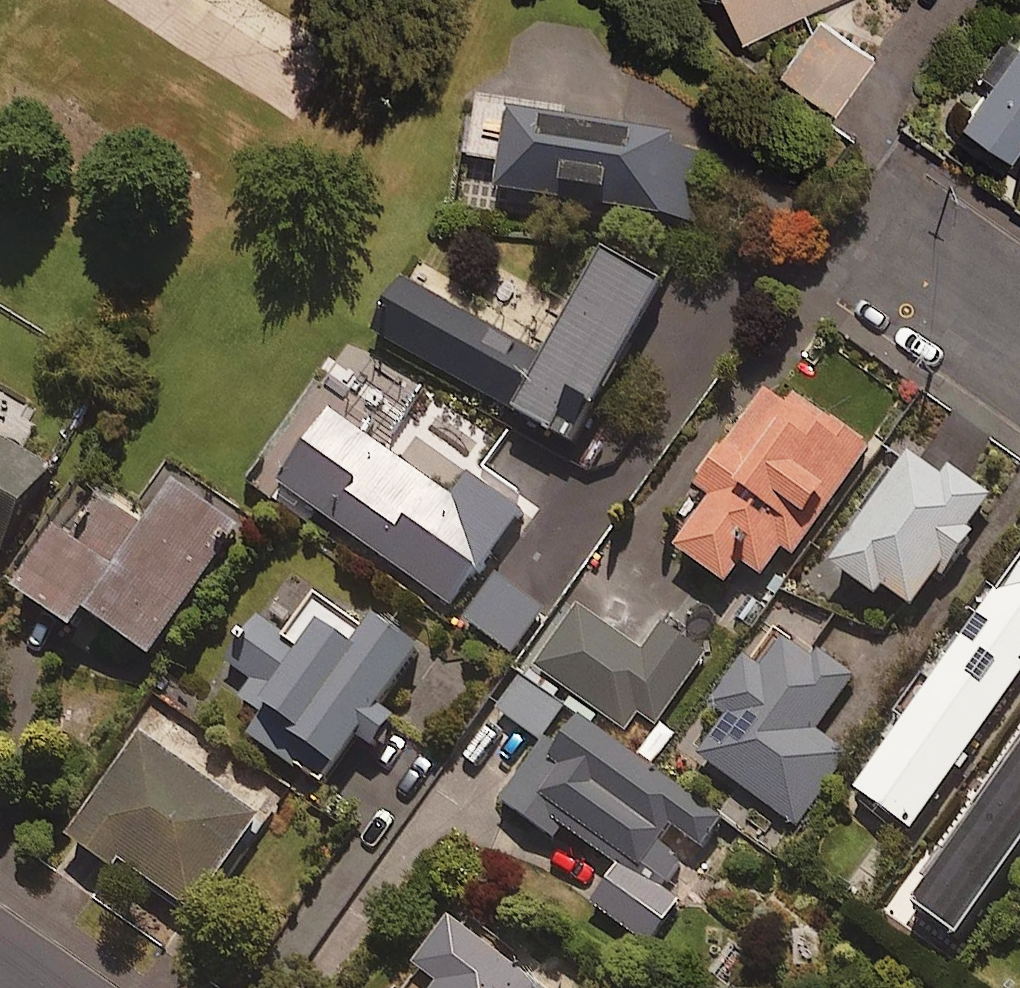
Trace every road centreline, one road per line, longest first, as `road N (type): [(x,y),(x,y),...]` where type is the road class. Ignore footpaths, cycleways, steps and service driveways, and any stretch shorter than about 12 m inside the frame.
road 1 (residential): [(893,244),(1019,333)]

